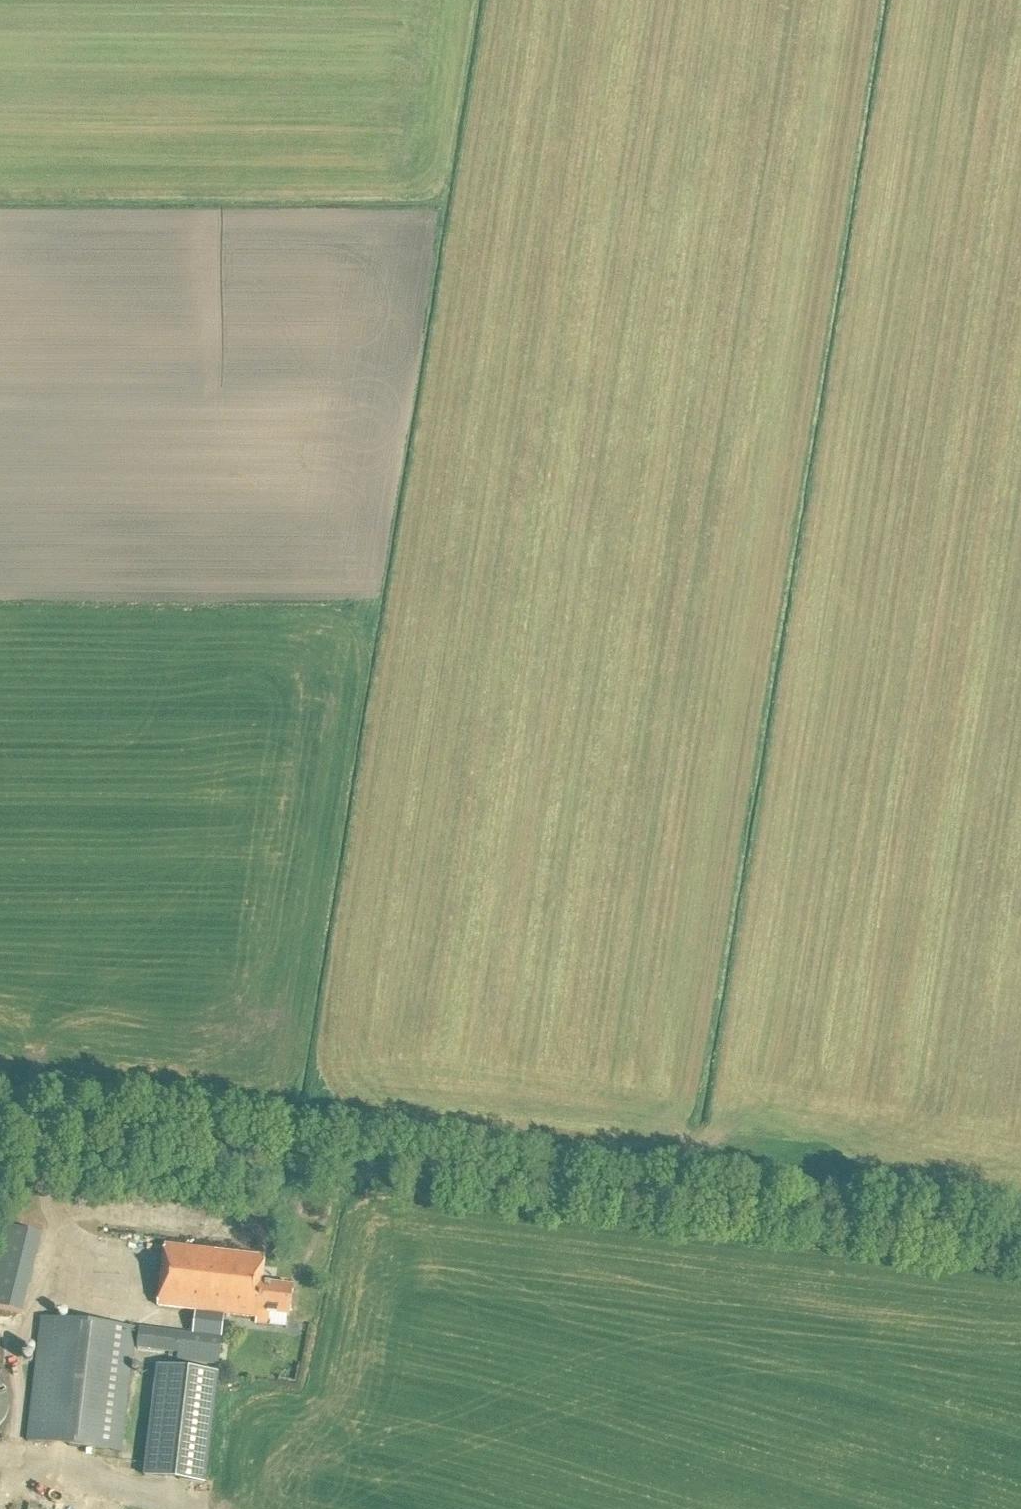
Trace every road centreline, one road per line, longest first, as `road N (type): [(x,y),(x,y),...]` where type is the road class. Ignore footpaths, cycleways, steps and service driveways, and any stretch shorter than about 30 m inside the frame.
road 1 (unclassified): [(1020,1250),(0,1125)]

